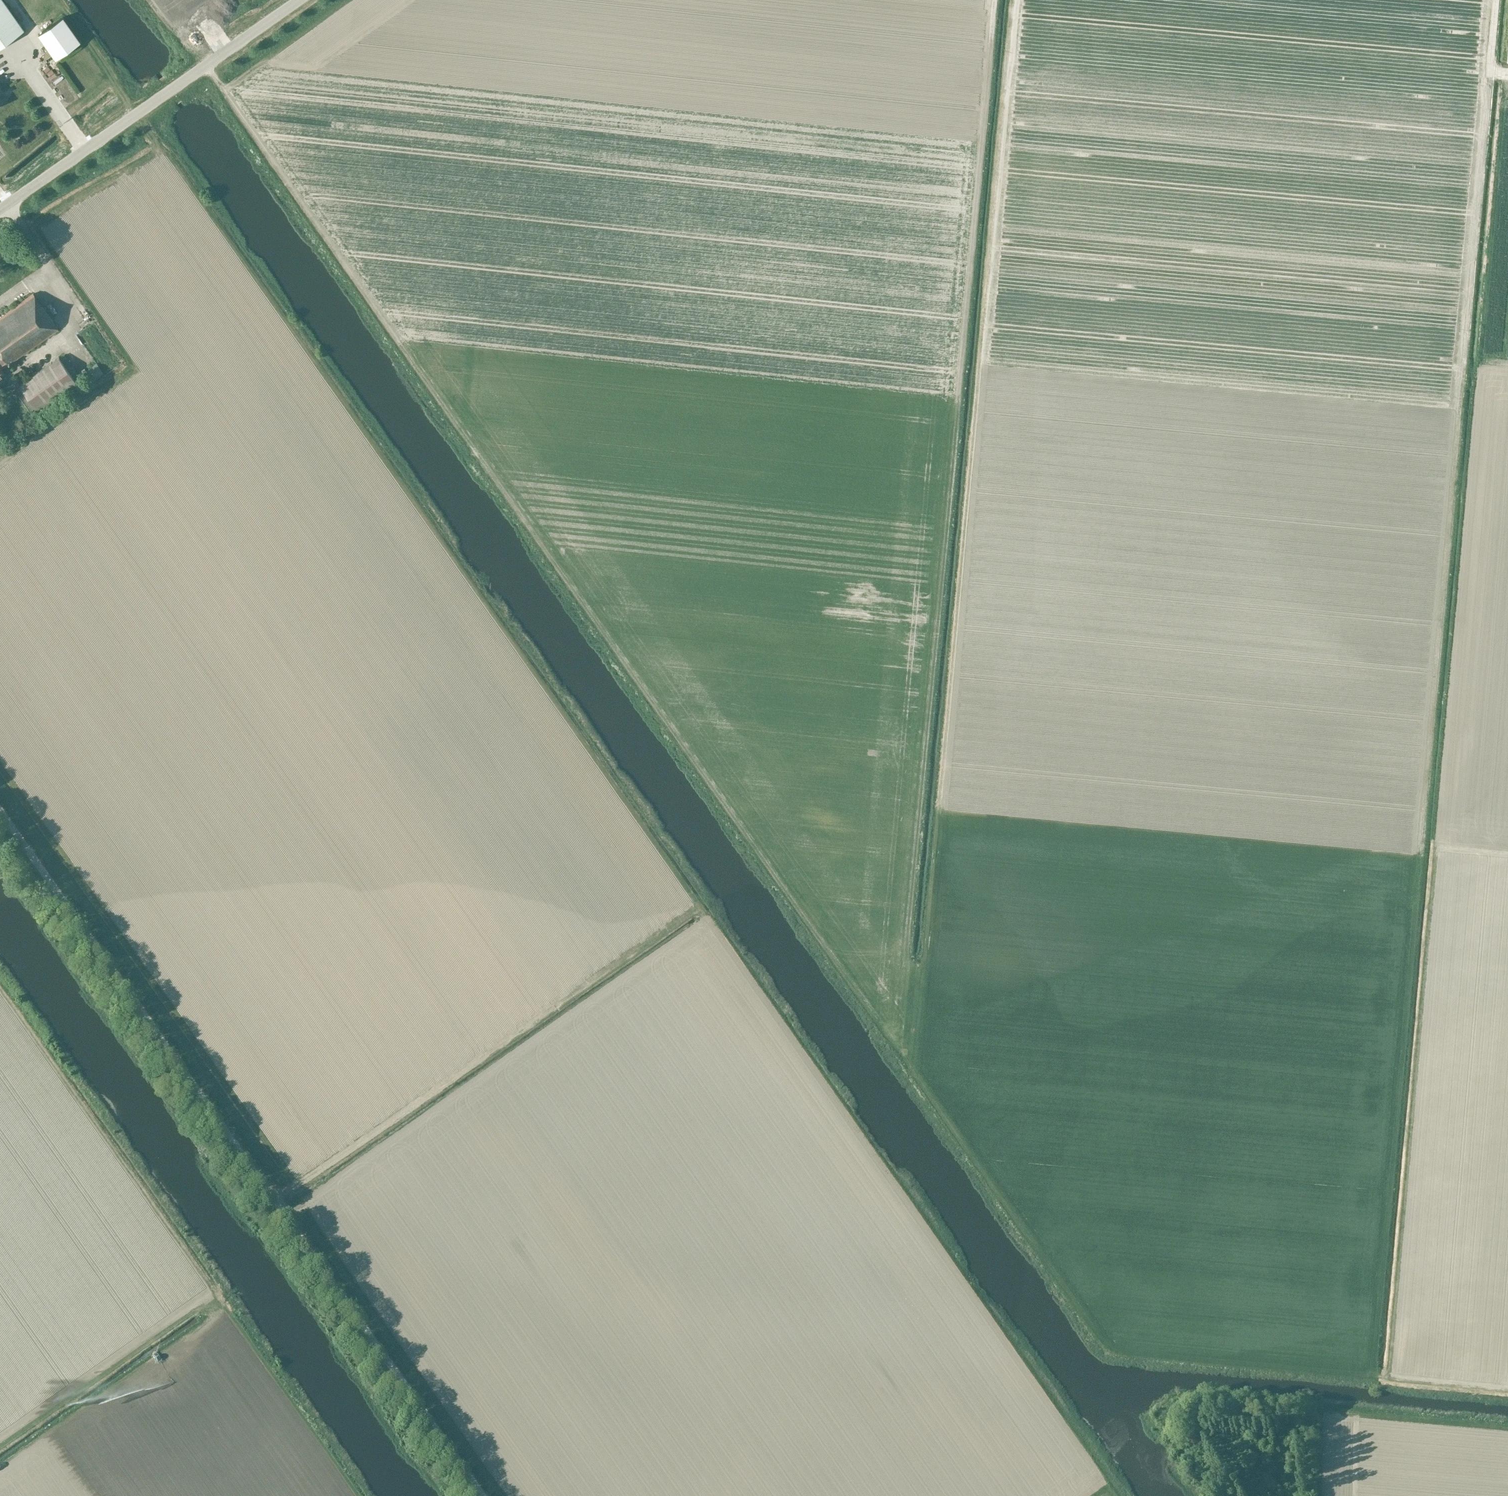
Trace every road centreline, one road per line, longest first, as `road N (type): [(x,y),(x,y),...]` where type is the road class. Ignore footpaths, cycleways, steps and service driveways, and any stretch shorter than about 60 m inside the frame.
road 1 (track): [(899,1009),(888,1019),(877,1017),(206,63)]
road 2 (track): [(899,1009),(993,0)]
road 3 (unclassified): [(483,1495),(0,810)]
road 4 (unclassified): [(0,207),(297,0)]

